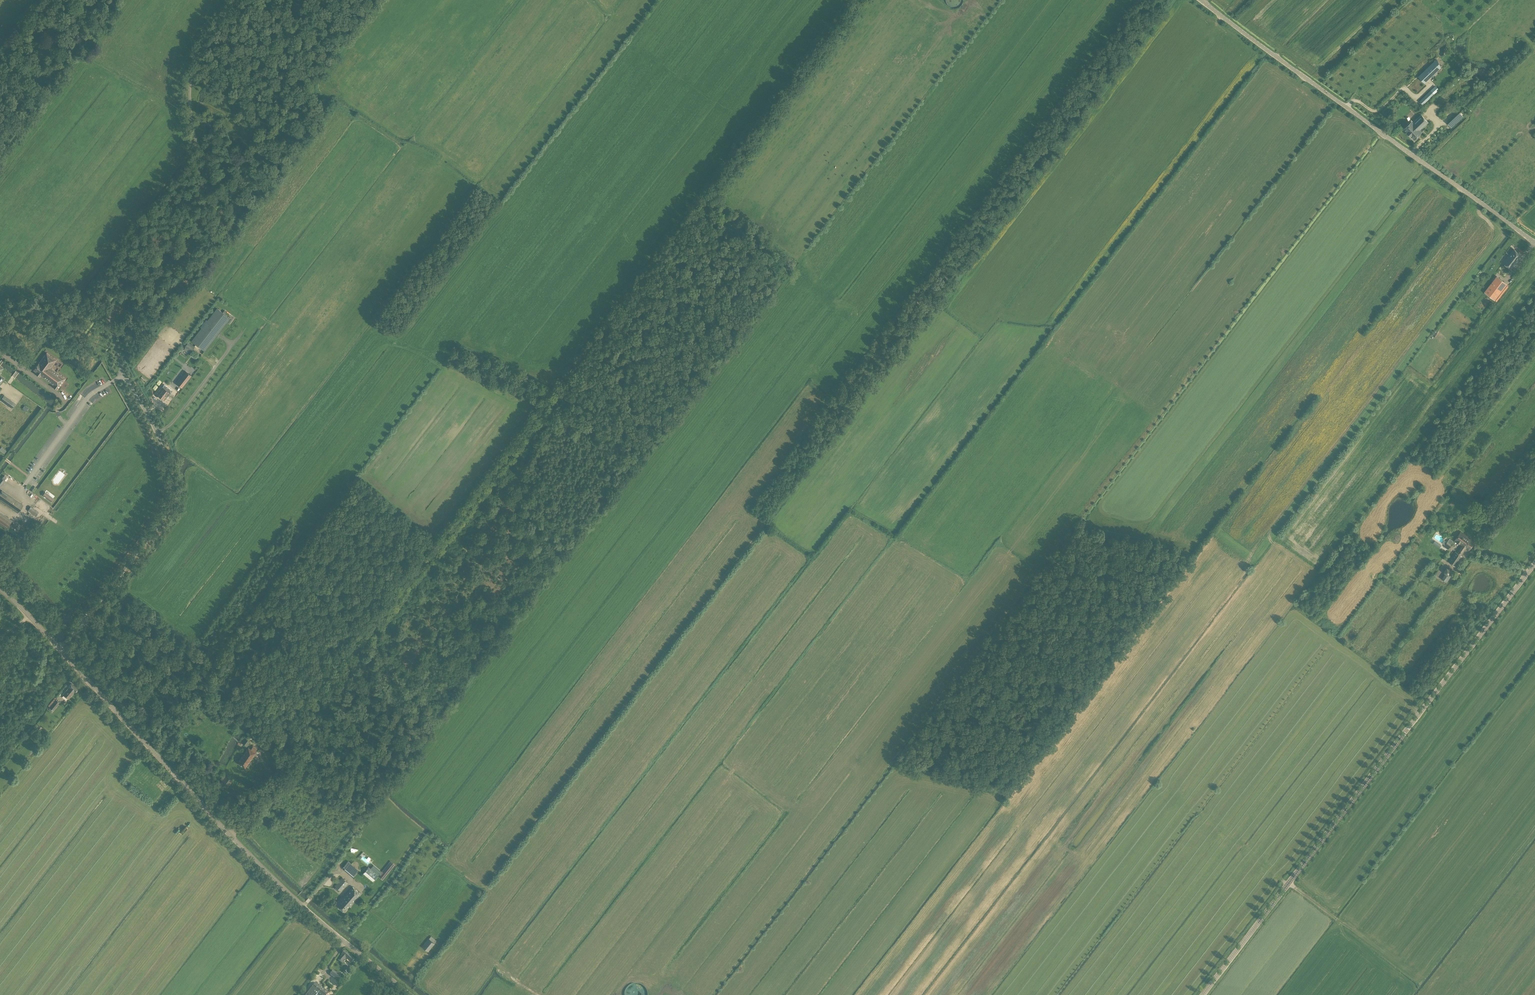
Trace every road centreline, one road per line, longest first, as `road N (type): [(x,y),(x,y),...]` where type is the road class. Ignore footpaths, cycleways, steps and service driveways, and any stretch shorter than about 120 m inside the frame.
road 1 (unclassified): [(59,649),(172,498),(171,471),(126,375),(114,323),(200,197),(192,64),(233,0)]
road 2 (track): [(434,549),(858,0)]
road 3 (unclassified): [(1202,994),(1534,563)]
road 4 (tertiary): [(410,994),(253,859),(59,649)]
road 5 (unclassified): [(1534,243),(1200,0)]
road 6 (track): [(434,549),(306,714)]

